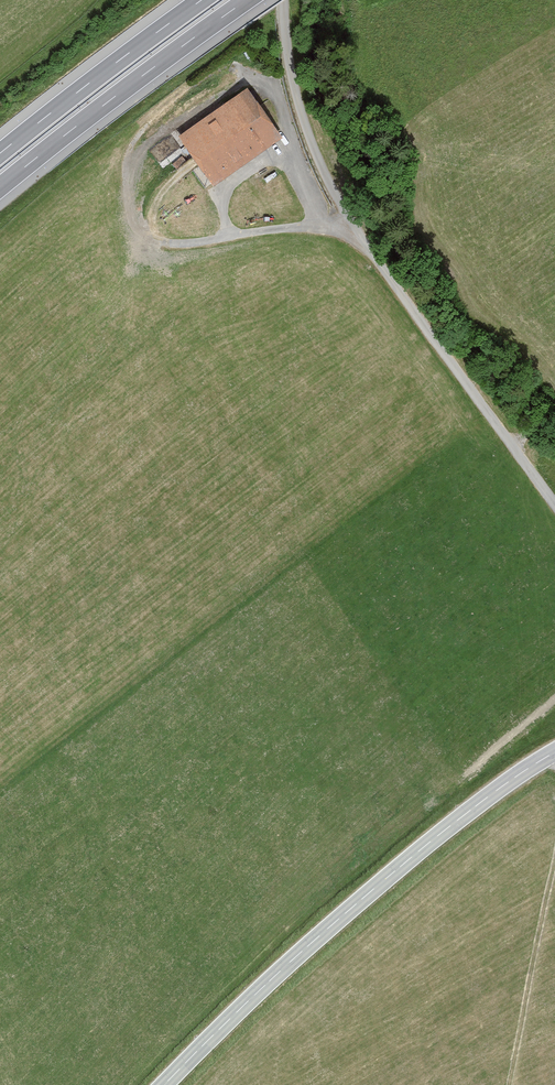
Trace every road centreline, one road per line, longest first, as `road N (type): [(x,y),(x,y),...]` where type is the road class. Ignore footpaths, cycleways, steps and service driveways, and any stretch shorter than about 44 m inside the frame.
road 1 (unclassified): [(554,505),(349,221),(303,118),(282,0)]
road 2 (primary): [(554,751),(372,888),(163,1084)]
road 3 (motorway): [(0,188),(247,0)]
road 4 (motorway): [(201,0),(0,153)]
road 5 (track): [(554,869),(509,1084)]

